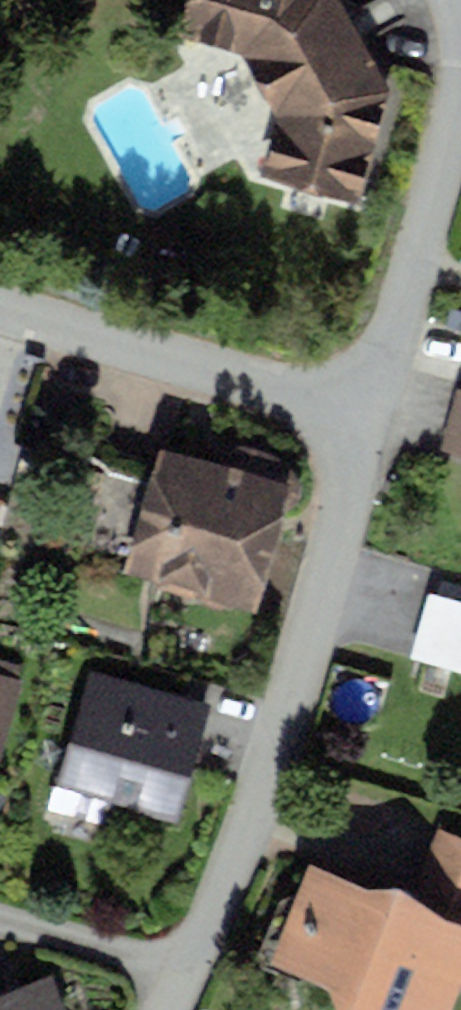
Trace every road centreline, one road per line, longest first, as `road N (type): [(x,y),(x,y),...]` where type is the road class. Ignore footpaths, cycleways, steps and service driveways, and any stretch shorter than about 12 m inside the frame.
road 1 (residential): [(161,1009),(282,727),(375,408)]
road 2 (residential): [(0,304),(375,408)]
road 3 (residential): [(460,89),(375,408)]

